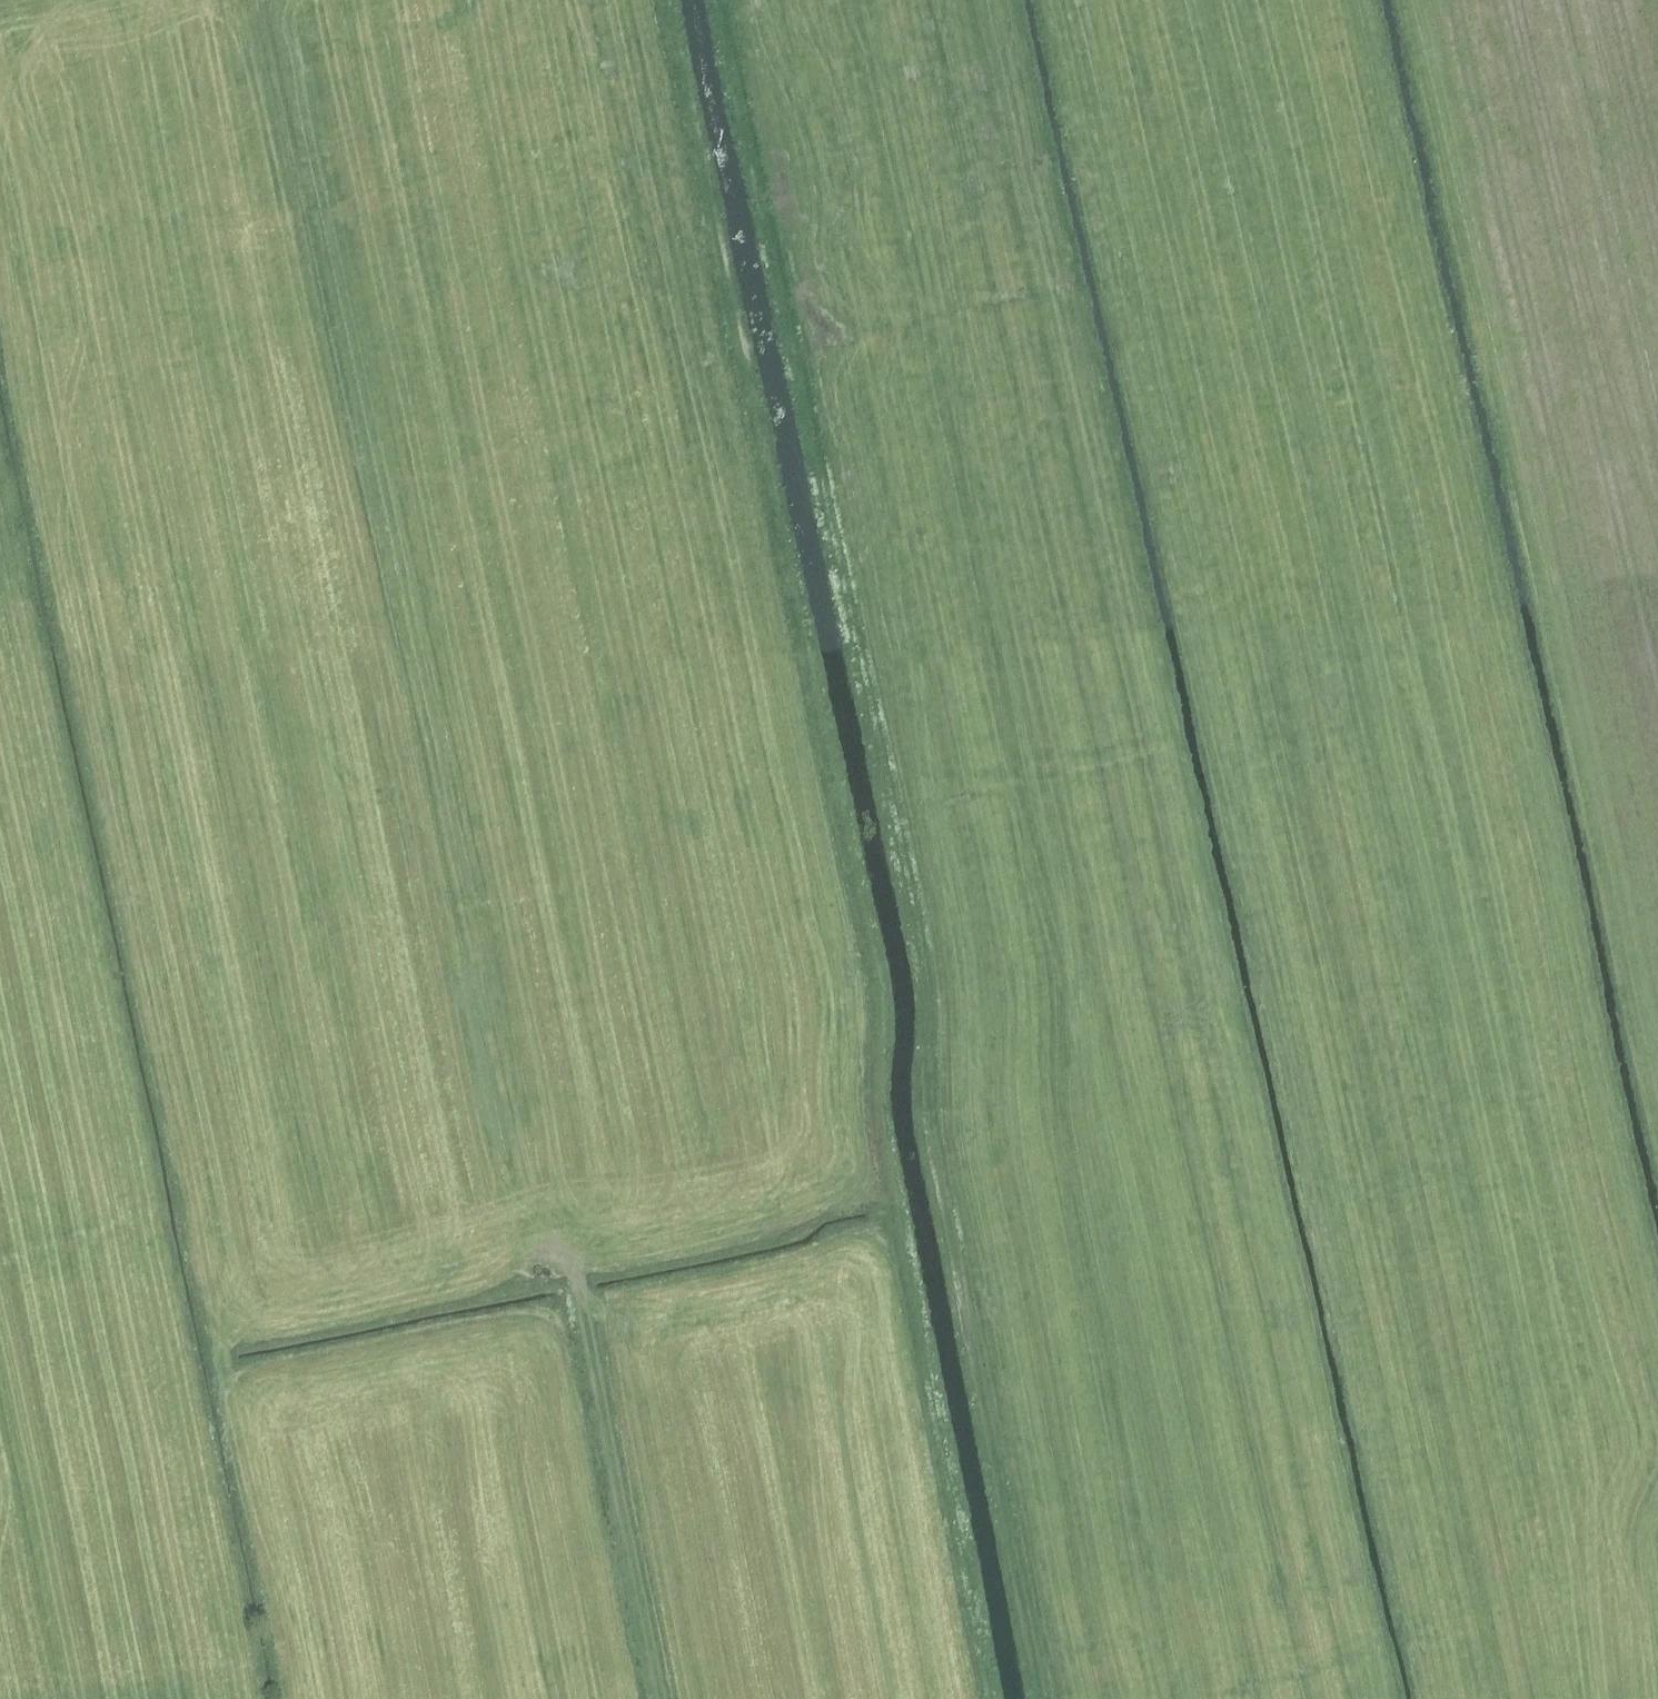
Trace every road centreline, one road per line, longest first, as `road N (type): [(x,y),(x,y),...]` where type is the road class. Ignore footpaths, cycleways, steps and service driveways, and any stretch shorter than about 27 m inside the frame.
road 1 (track): [(584,1291),(672,1698)]

